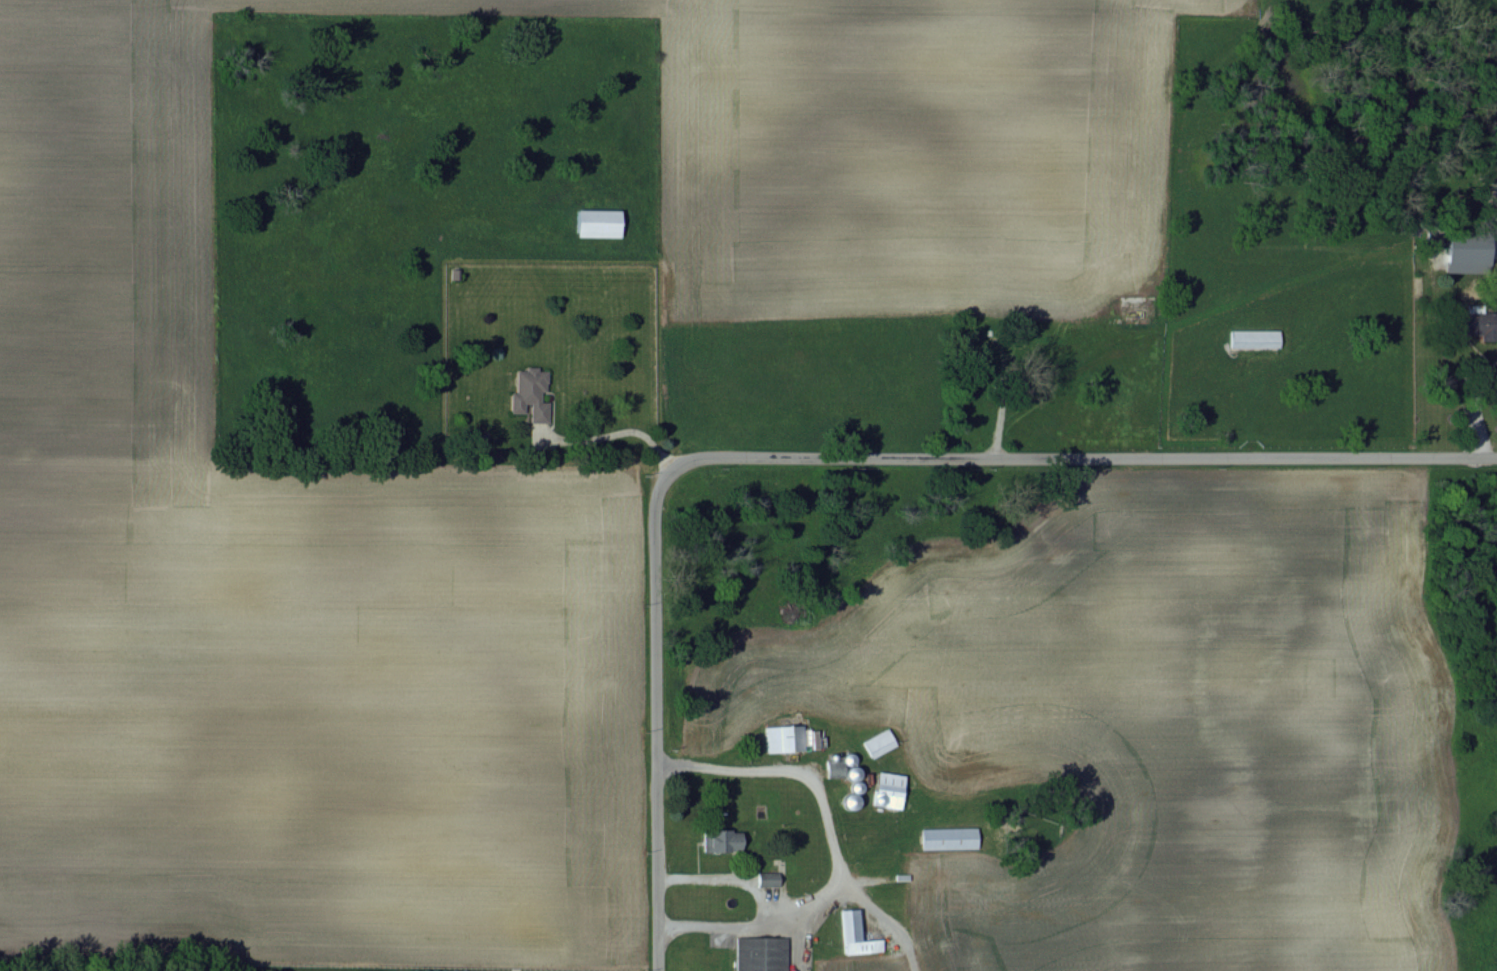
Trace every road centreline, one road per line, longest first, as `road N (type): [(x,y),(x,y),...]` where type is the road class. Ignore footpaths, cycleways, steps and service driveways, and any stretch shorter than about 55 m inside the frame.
road 1 (residential): [(688,461),(1496,459)]
road 2 (residential): [(660,970),(656,526),(665,481),(688,461)]

